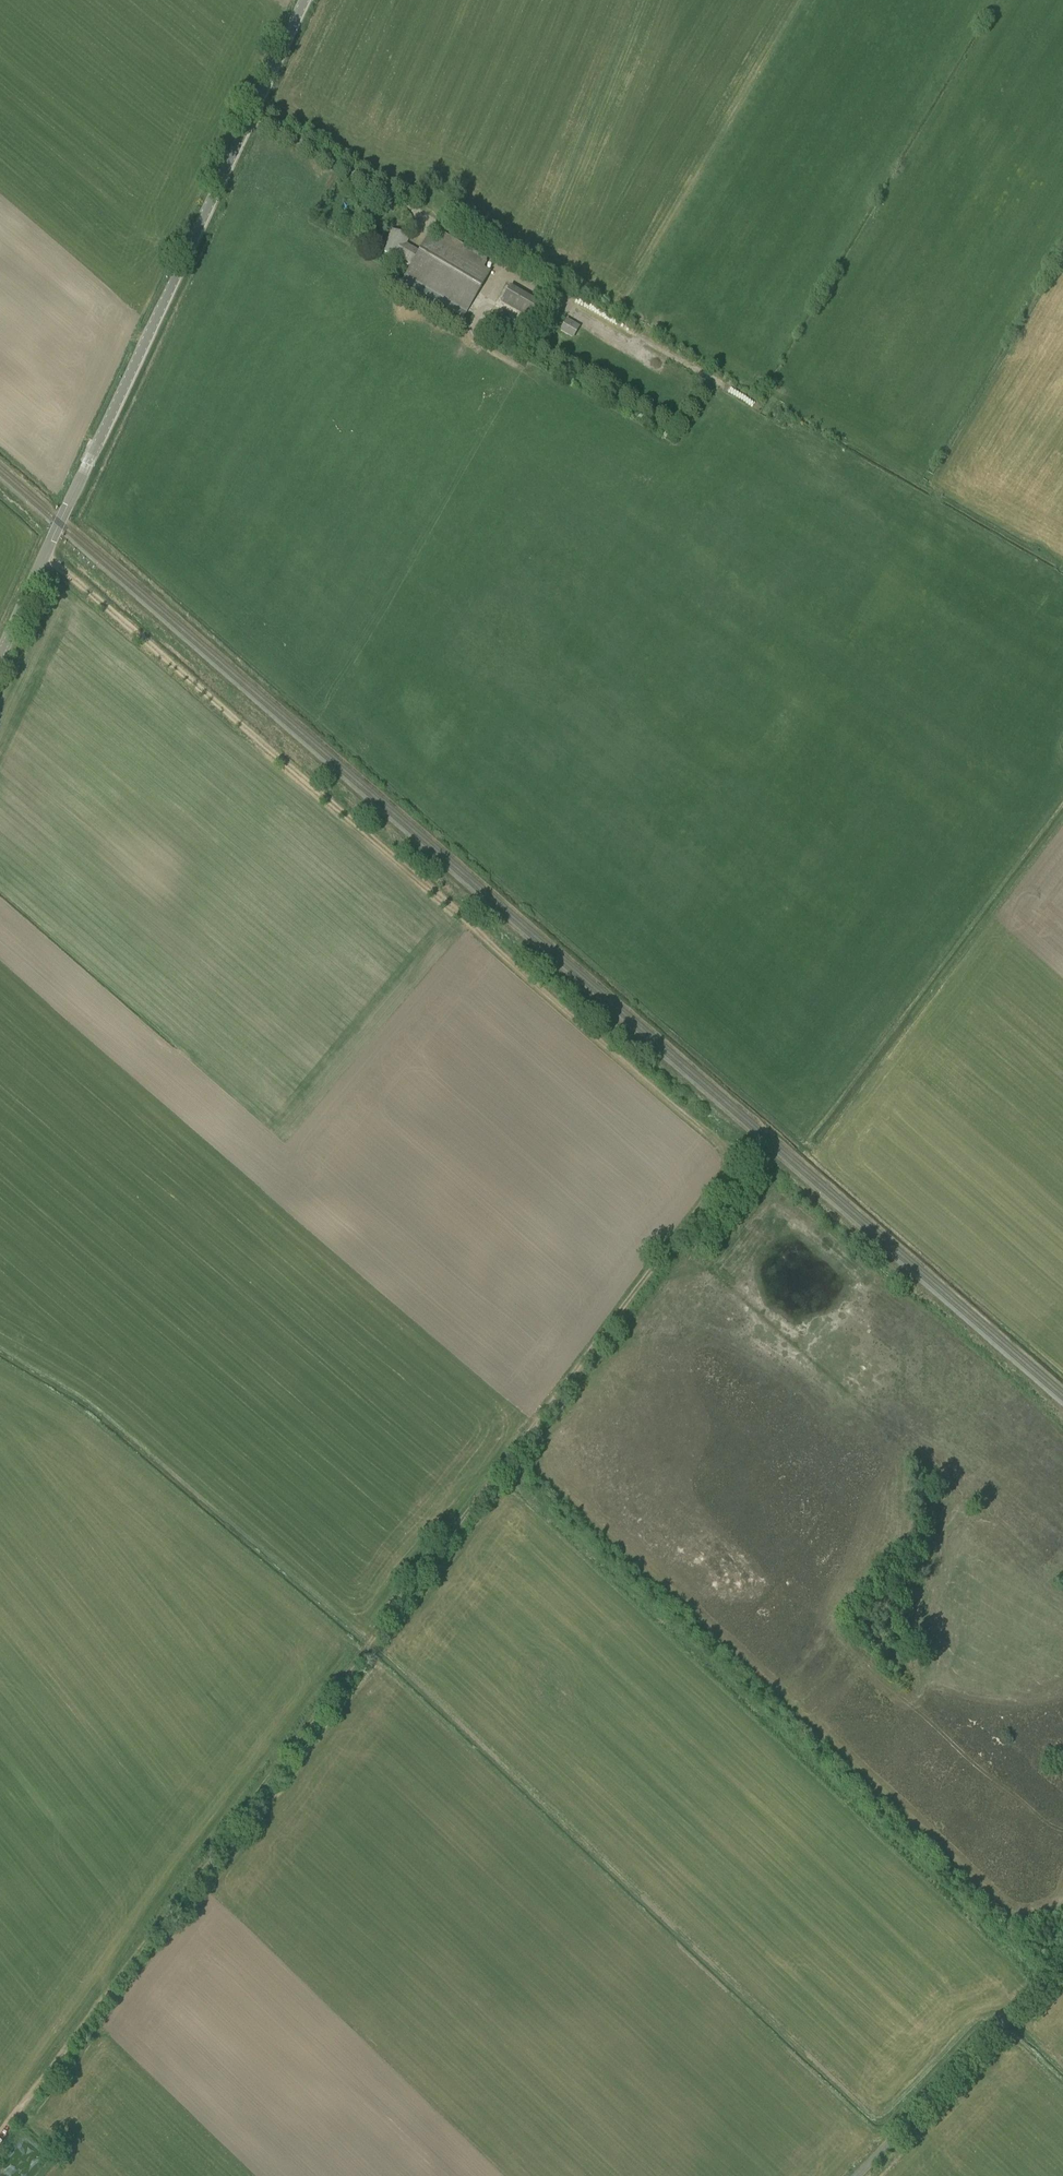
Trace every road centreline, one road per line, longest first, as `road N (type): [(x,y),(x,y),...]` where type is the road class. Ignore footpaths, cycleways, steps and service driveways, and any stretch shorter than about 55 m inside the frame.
road 1 (track): [(45,555),(730,1157),(0,2134)]
road 2 (tertiary): [(0,653),(304,0)]
road 3 (unclassified): [(855,2175),(1062,1960)]

